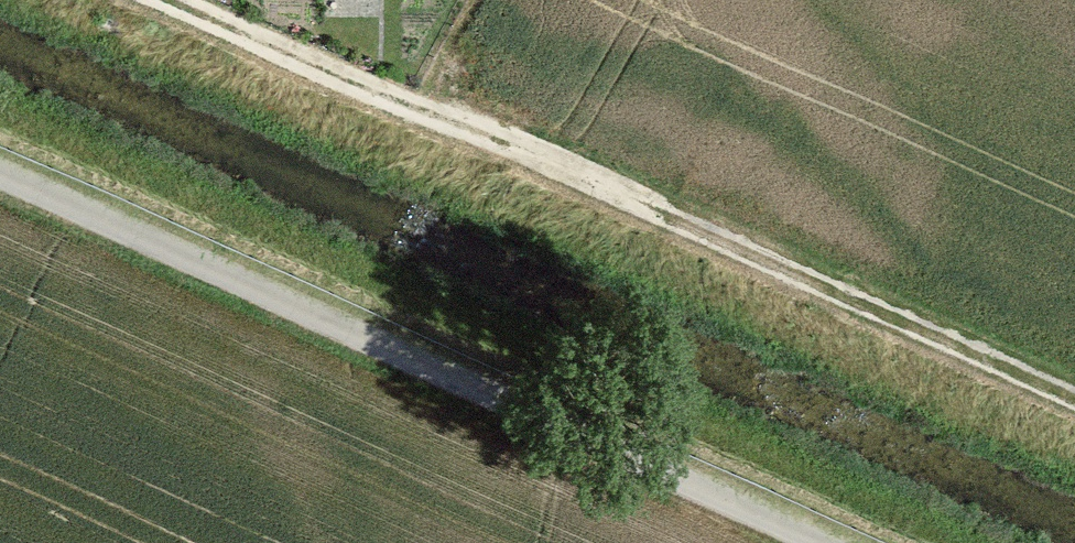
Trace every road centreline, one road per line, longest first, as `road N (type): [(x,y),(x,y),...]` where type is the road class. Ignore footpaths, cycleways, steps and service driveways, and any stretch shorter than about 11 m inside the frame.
road 1 (track): [(141,0),(1074,418)]
road 2 (track): [(872,542),(484,393),(0,184)]

